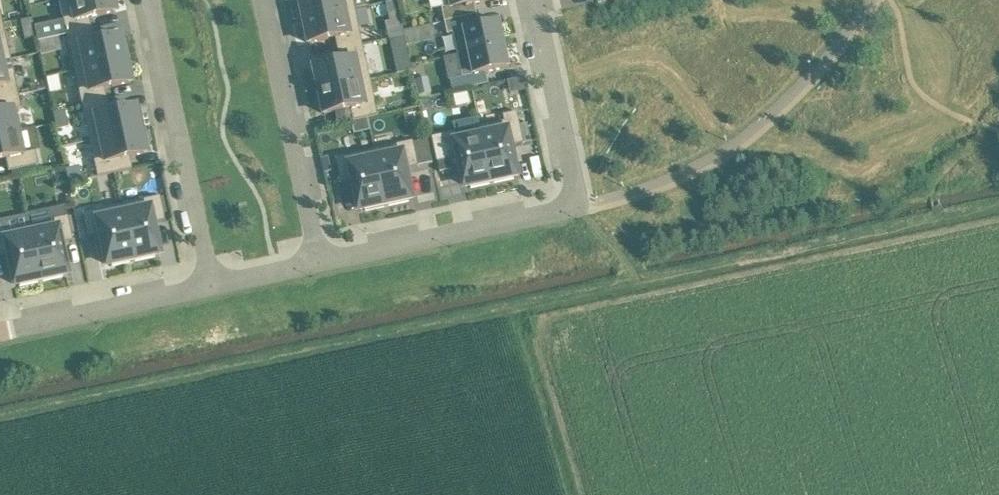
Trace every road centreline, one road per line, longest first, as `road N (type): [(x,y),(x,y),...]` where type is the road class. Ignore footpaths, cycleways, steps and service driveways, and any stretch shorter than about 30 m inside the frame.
road 1 (residential): [(536,0),(576,206),(320,262)]
road 2 (residential): [(150,0),(210,285)]
road 3 (residential): [(320,262),(262,0)]
road 4 (residential): [(210,285),(0,330)]

